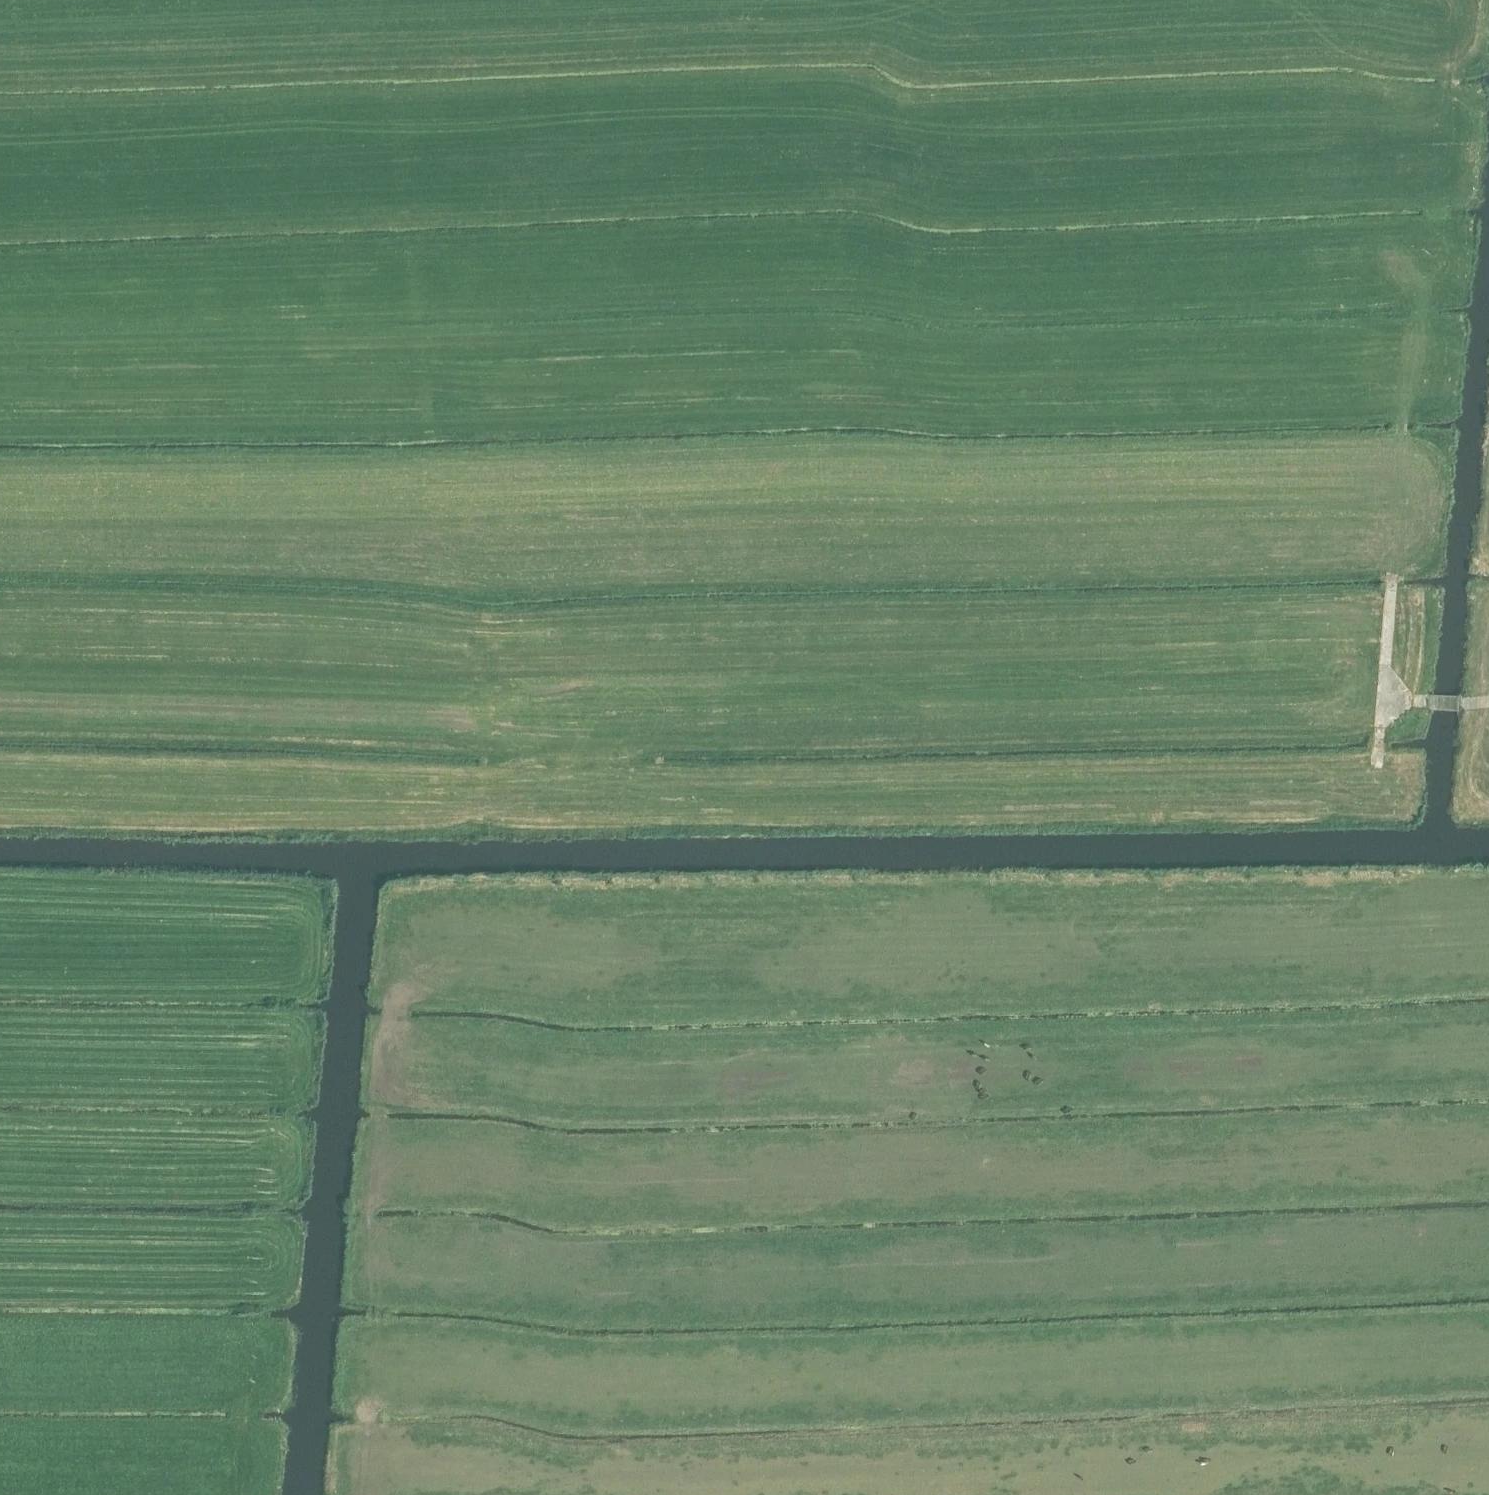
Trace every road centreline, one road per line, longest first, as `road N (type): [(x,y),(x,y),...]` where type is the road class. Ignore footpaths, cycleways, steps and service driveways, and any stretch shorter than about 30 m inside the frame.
road 1 (track): [(1456,57),(1390,569),(1390,710)]
road 2 (track): [(1379,764),(1390,710),(1488,704)]

